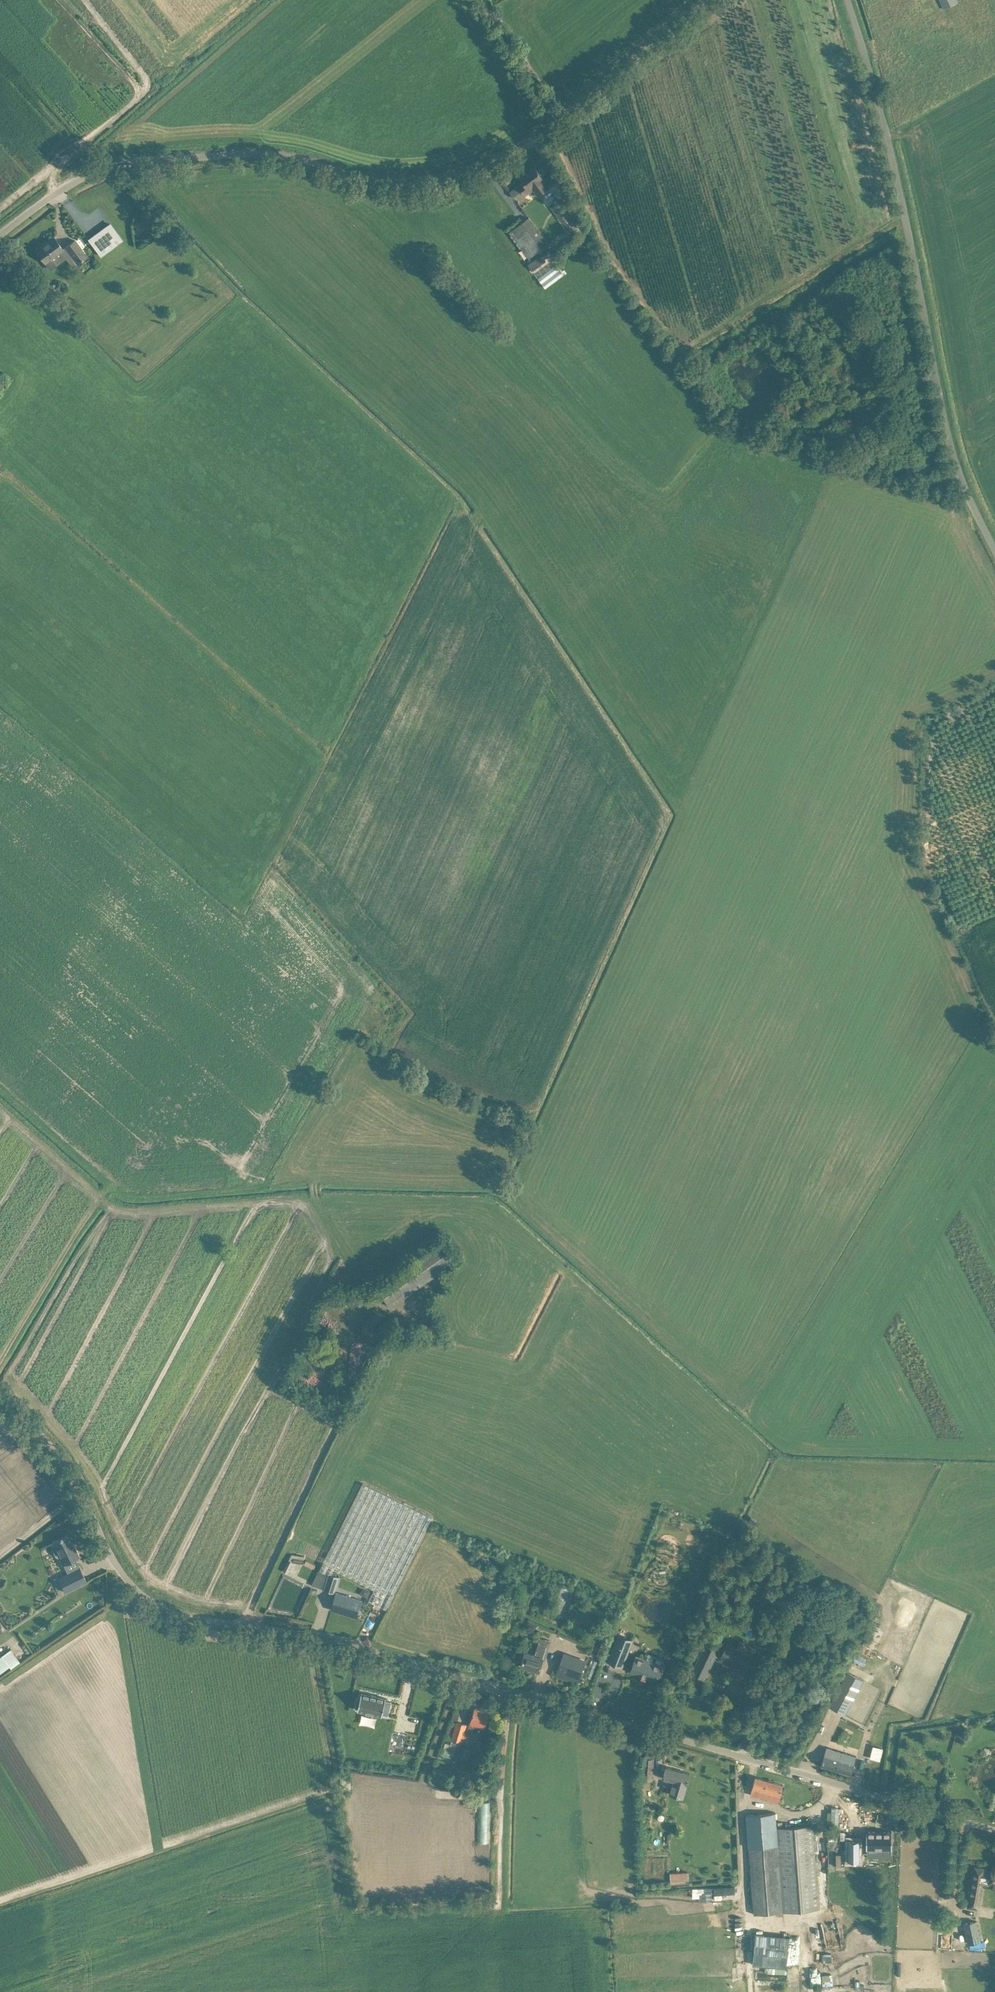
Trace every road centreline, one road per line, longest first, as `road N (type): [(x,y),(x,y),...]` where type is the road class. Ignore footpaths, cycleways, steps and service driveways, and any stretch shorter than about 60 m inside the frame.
road 1 (unclassified): [(994,1829),(283,1620),(157,1599),(129,1578),(43,1433),(0,1394)]
road 2 (unclassified): [(0,226),(75,165),(115,152),(255,151),(398,177),(452,173),(514,141),(699,0)]
road 3 (unclassified): [(994,555),(946,436),(908,239),(845,0)]

